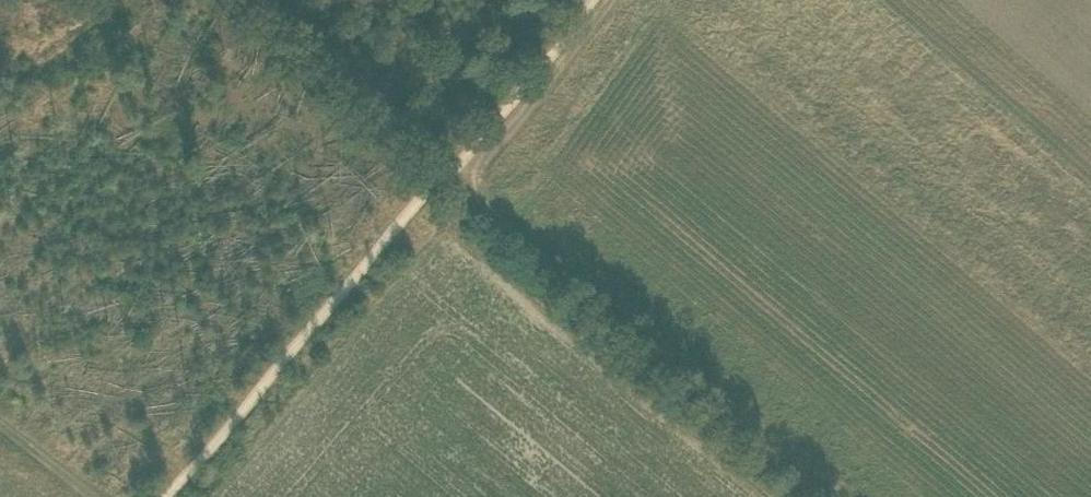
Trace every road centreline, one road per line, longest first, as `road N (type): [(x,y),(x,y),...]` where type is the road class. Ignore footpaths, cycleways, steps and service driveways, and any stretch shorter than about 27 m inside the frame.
road 1 (track): [(448,177),(815,496)]
road 2 (track): [(244,0),(448,177)]
road 3 (track): [(462,188),(610,0)]

